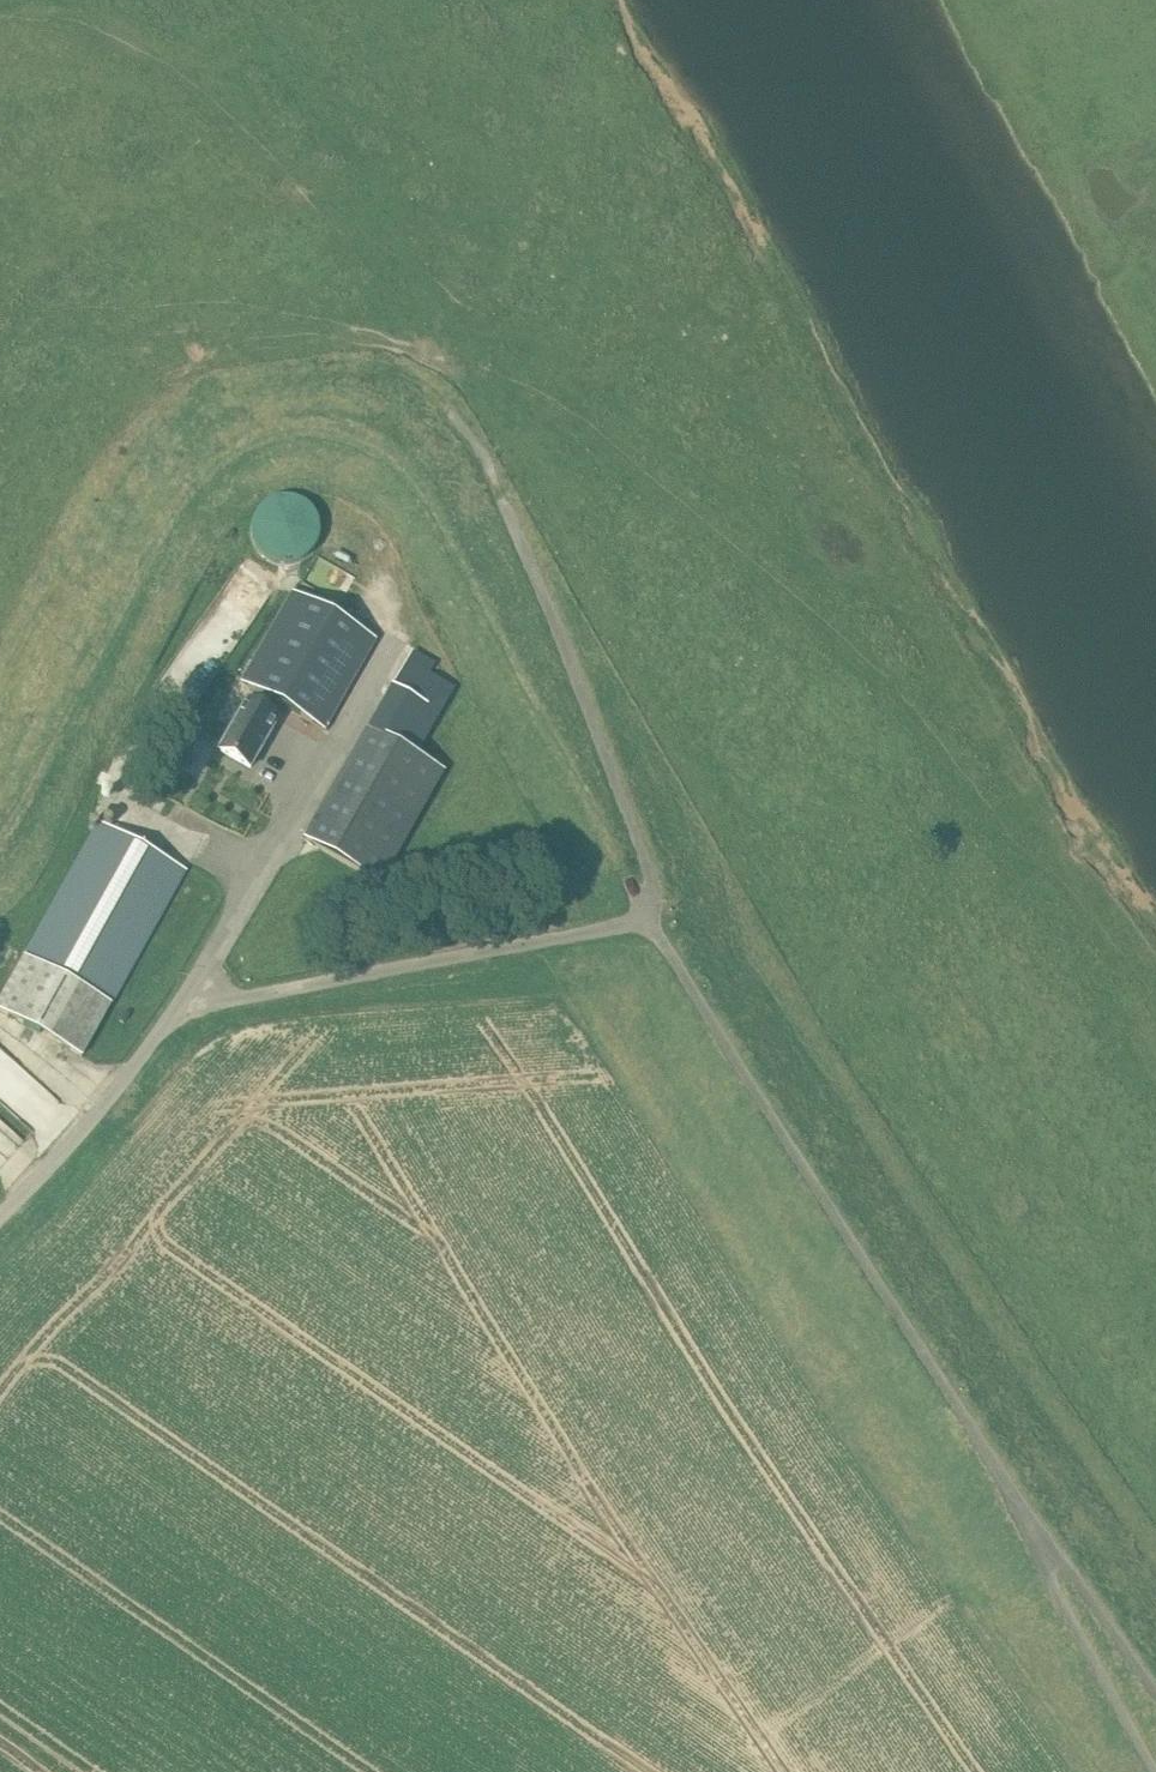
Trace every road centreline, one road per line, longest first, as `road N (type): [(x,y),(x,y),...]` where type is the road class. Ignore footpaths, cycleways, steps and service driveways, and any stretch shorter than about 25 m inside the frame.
road 1 (unclassified): [(0,1216),(159,1032),(187,1013),(643,915)]
road 2 (unclassified): [(643,915),(1012,1492)]
road 3 (unclassified): [(643,915),(653,877),(496,486),(447,407)]
road 4 (unclassified): [(1012,1492),(1052,1589),(1150,1771)]
road 5 (unclassified): [(1155,1687),(1012,1492)]

